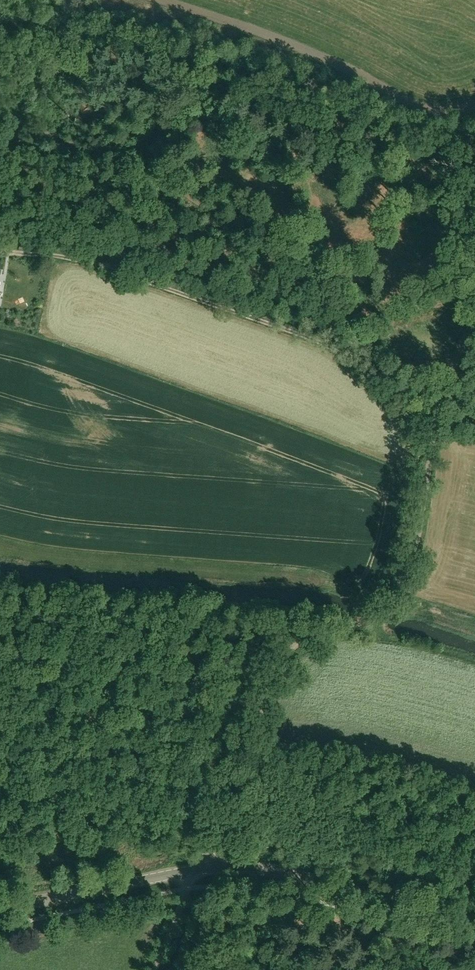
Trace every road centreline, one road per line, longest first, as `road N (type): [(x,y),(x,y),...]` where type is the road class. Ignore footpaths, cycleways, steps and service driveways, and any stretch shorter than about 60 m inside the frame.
road 1 (unclassified): [(195,870),(292,647),(368,618),(403,578),(442,402),(474,317)]
road 2 (track): [(442,402),(360,294),(0,125)]
road 3 (track): [(34,254),(112,270),(316,341),(341,352),(383,391),(440,413)]
road 4 (tertiary): [(195,870),(292,873),(474,921)]
road 5 (tertiary): [(0,908),(195,870)]

